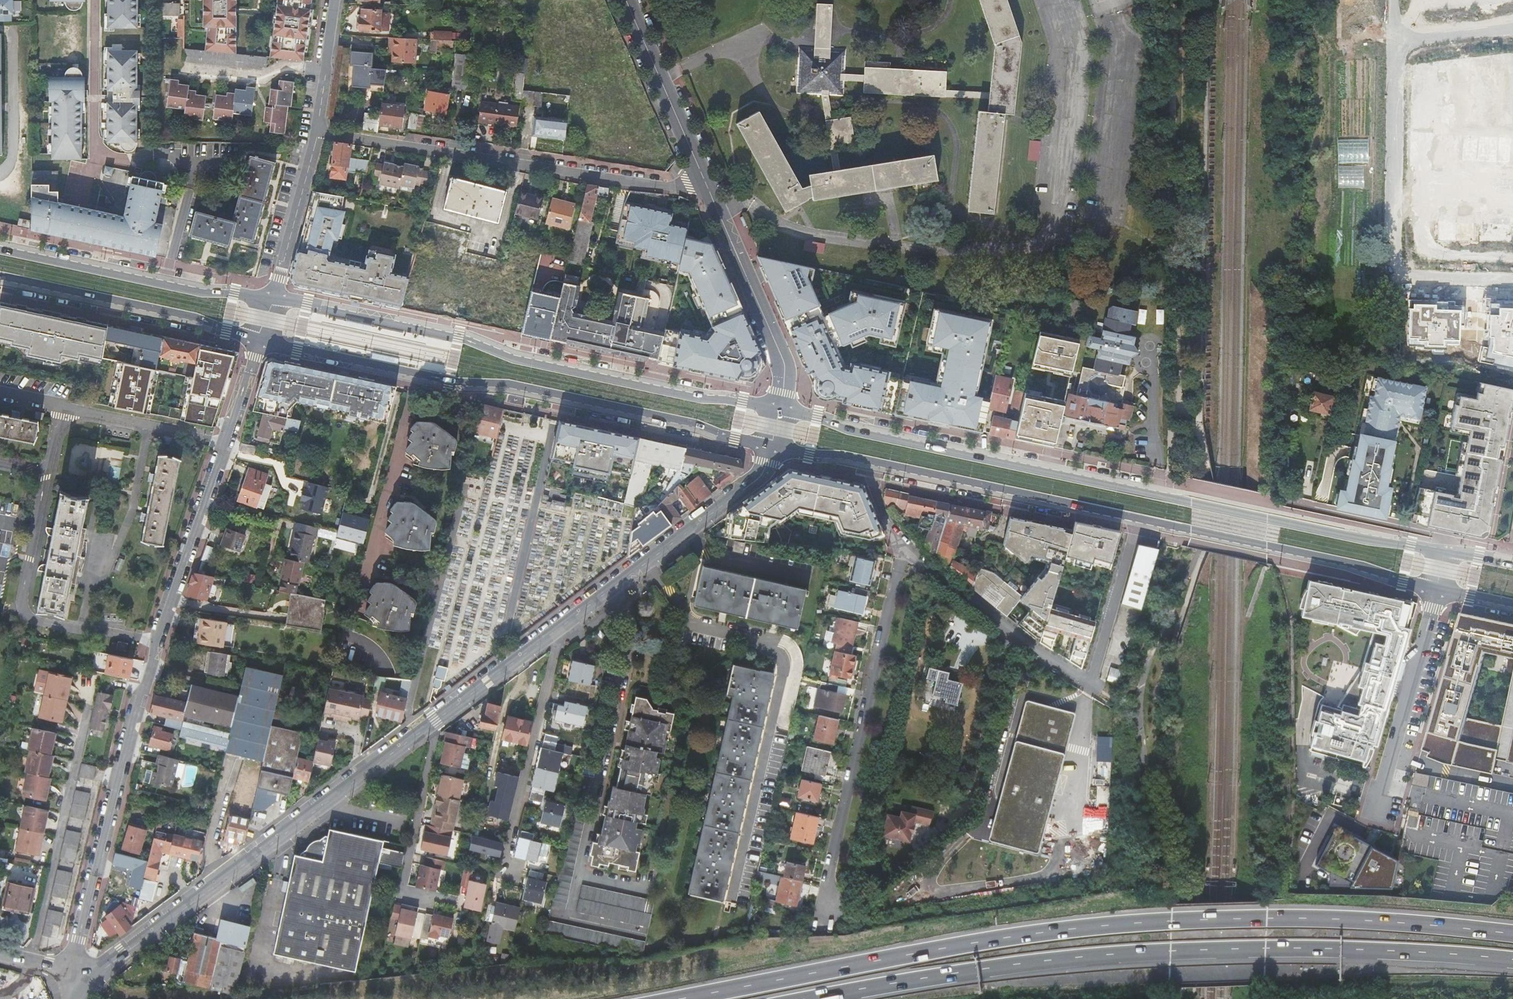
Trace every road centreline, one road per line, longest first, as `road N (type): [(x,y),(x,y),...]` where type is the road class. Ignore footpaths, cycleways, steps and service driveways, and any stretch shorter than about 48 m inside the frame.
road 1 (secondary): [(85,983),(763,472),(774,448)]
road 2 (trunk): [(1512,937),(1415,925),(1172,920),(1014,934),(653,998)]
road 3 (trunk): [(802,998),(1018,963),(1171,952),(1404,952),(1512,962)]
road 4 (primary): [(1449,550),(783,410)]
road 5 (primary): [(863,458),(1438,589)]
road 6 (primary): [(258,341),(451,382),(510,384),(774,448)]
road 7 (primary): [(783,410),(271,297)]
road 8 (unknown): [(1512,281),(1397,278),(1393,42),(1512,27)]
road 9 (unclassified): [(710,193),(319,132)]
road 10 (residential): [(908,550),(894,574),(822,927)]
road 11 (unclassified): [(85,983),(78,941),(152,639)]
road 12 (residential): [(152,639),(36,621),(24,610),(63,406)]
road 13 (primary): [(271,297),(207,294),(0,249)]
road 14 (primary): [(0,274),(198,317),(258,341)]
road 15 (unclassified): [(1373,822),(1438,589)]
road 16 (tertiary): [(710,193),(781,354),(783,410)]
road 17 (residential): [(908,550),(1089,683)]
road 18 (unclassified): [(152,639),(221,440)]
road 19 (tertiary): [(626,0),(710,193)]
road 20 (unclassified): [(319,132),(271,297)]
road 21 (residential): [(63,406),(221,440)]
road 22 (unclassified): [(336,0),(319,132)]

